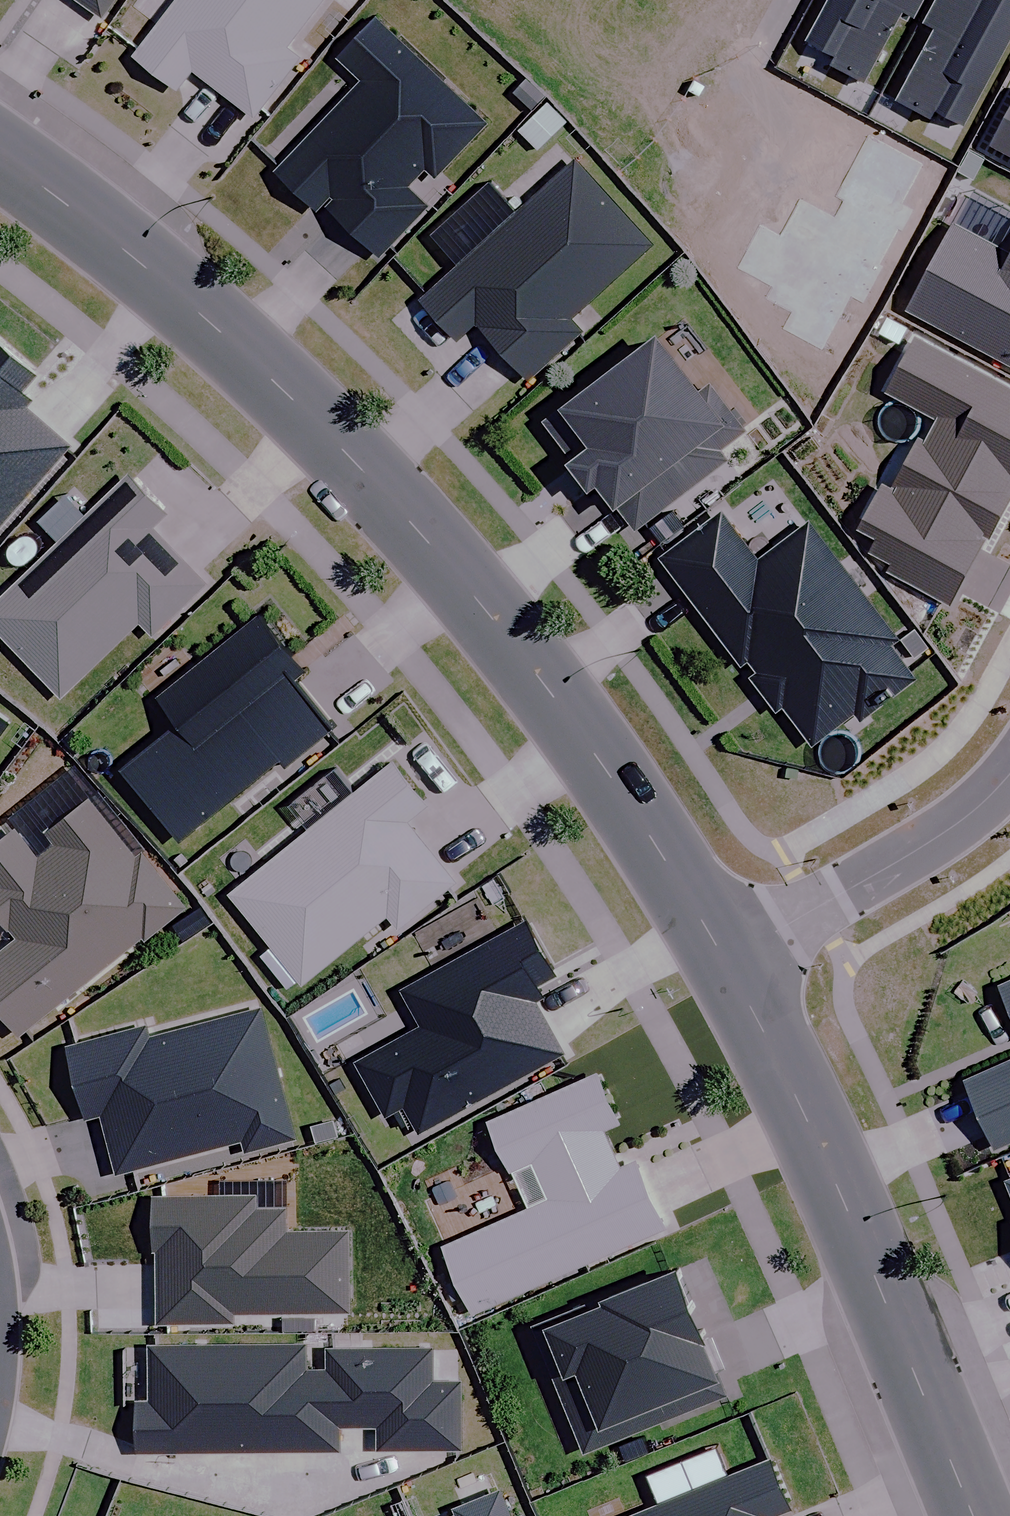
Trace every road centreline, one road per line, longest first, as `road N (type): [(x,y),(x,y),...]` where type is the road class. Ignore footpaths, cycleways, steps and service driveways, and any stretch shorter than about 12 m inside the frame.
road 1 (tertiary): [(727,965),(653,839),(544,684),(421,532),(290,396),(133,255),(0,157)]
road 2 (tertiary): [(972,1515),(801,1105),(727,965)]
road 3 (residential): [(727,965),(942,835),(1009,773)]

